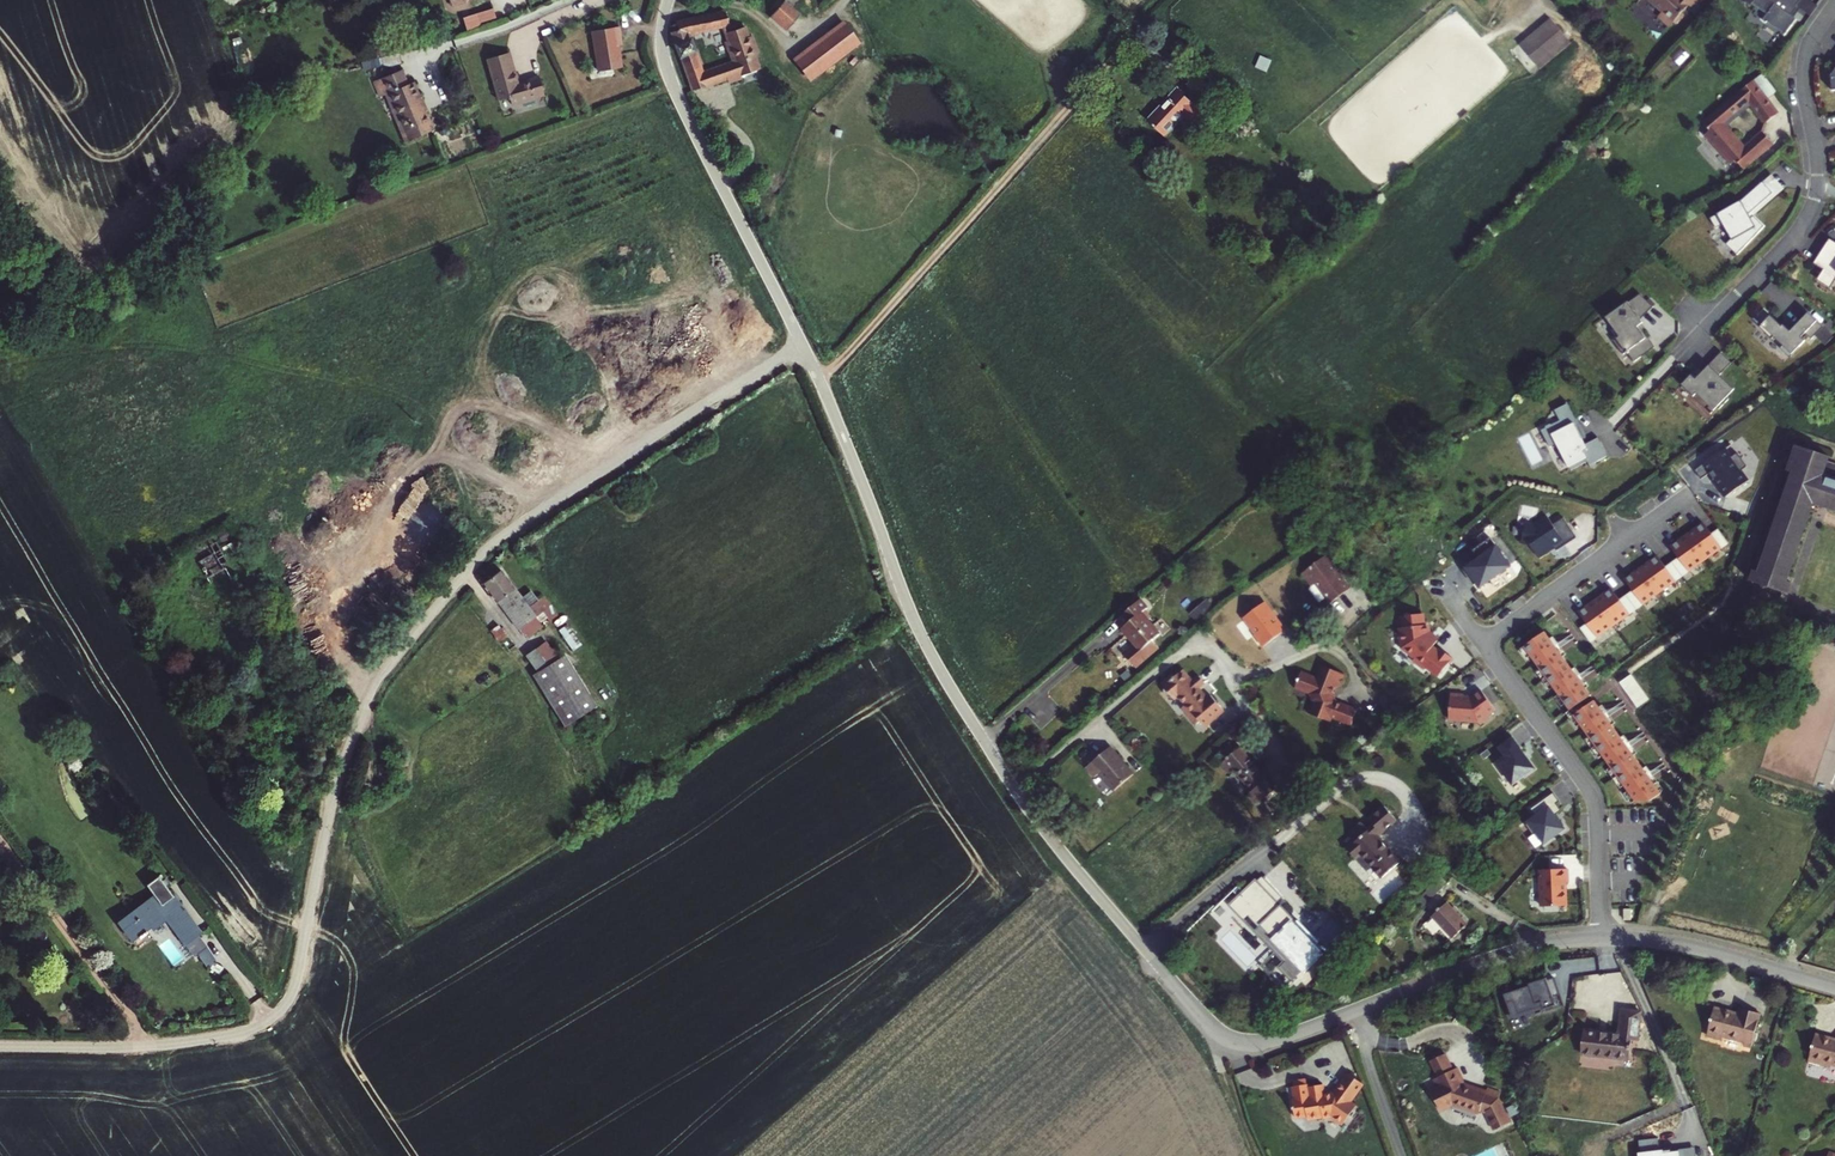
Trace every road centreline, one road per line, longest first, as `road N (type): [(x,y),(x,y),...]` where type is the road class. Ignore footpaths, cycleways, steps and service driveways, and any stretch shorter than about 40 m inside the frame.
road 1 (unclassified): [(0,1047),(181,1043),(253,1028),(279,1011),(296,979),(338,778),(381,675),(501,537),(803,343)]
road 2 (unclassified): [(1362,1007),(1285,1037),(1226,1037),(1072,863),(1022,800),(923,639),(803,343)]
road 3 (track): [(819,380),(1131,33)]
road 4 (unclassified): [(803,343),(673,86),(661,42),(668,0)]
road 5 (residential): [(1597,939),(1594,800),(1481,643)]
road 6 (track): [(376,682),(356,667),(335,622),(333,586),(404,492),(414,463)]
road 7 (residential): [(1481,643),(1687,497)]
road 8 (unclassified): [(1597,939),(1527,946),(1362,1007)]
road 9 (unclassified): [(1834,986),(1681,945),(1597,939)]
road 10 (residential): [(1679,354),(1791,239),(1816,188)]
road 11 (residential): [(1816,188),(1803,67),(1834,3)]
road 12 (residential): [(1362,1007),(1368,1062),(1401,1155)]

